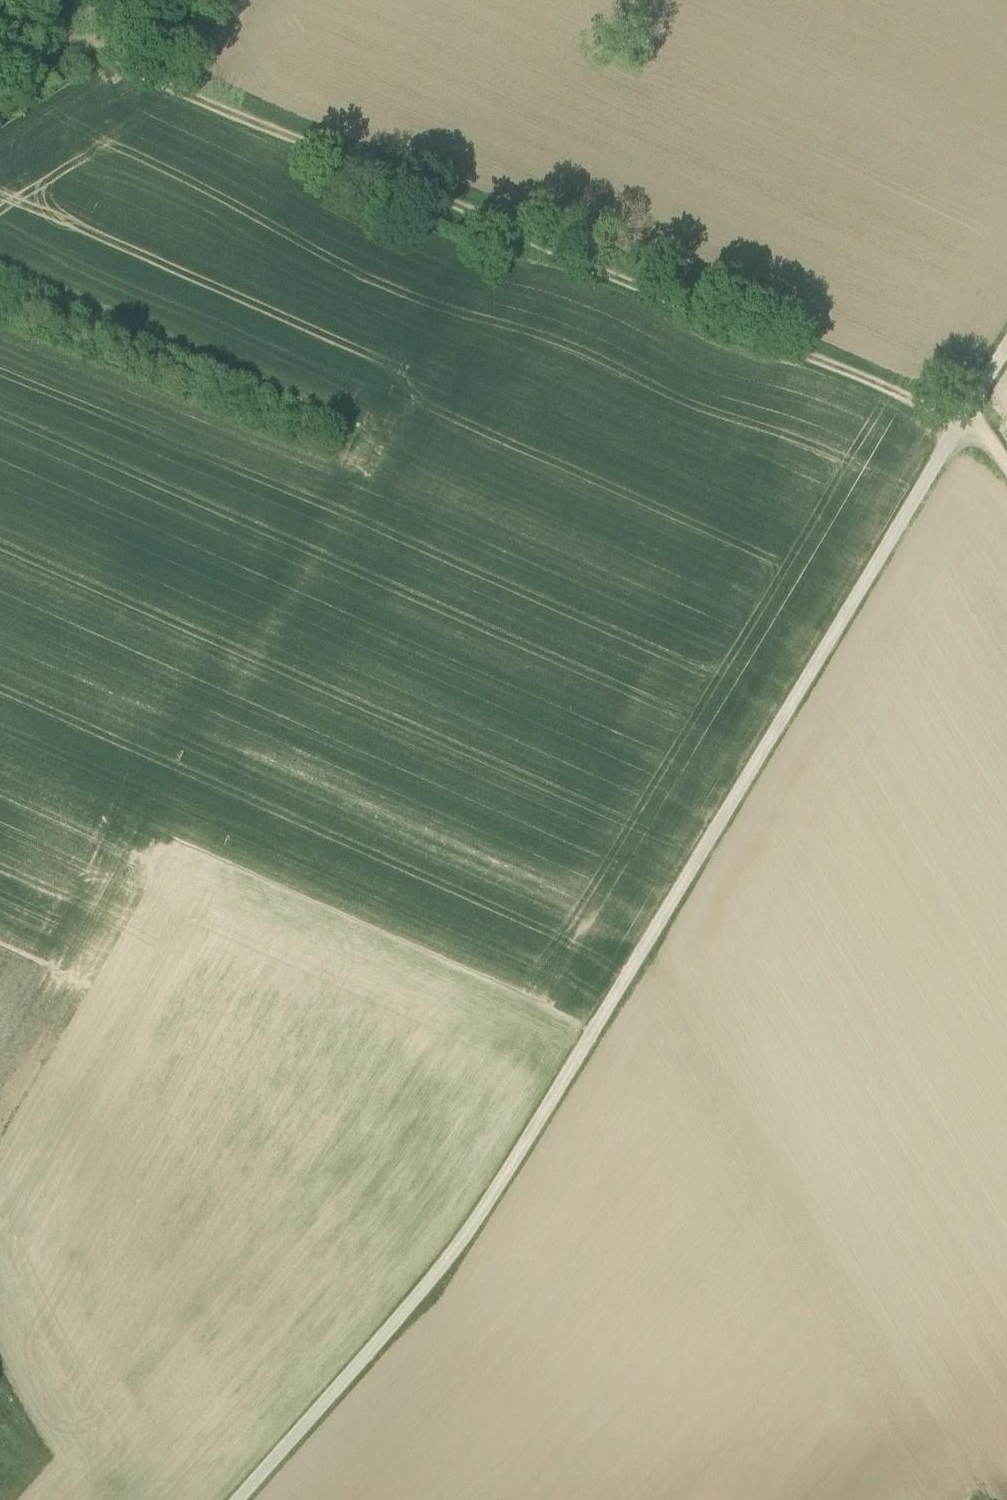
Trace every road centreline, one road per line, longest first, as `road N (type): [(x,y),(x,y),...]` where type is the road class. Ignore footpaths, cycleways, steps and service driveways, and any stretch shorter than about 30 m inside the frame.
road 1 (unclassified): [(235,1499),(465,1248),(1006,362)]
road 2 (track): [(1006,472),(983,433),(115,68),(81,36)]

